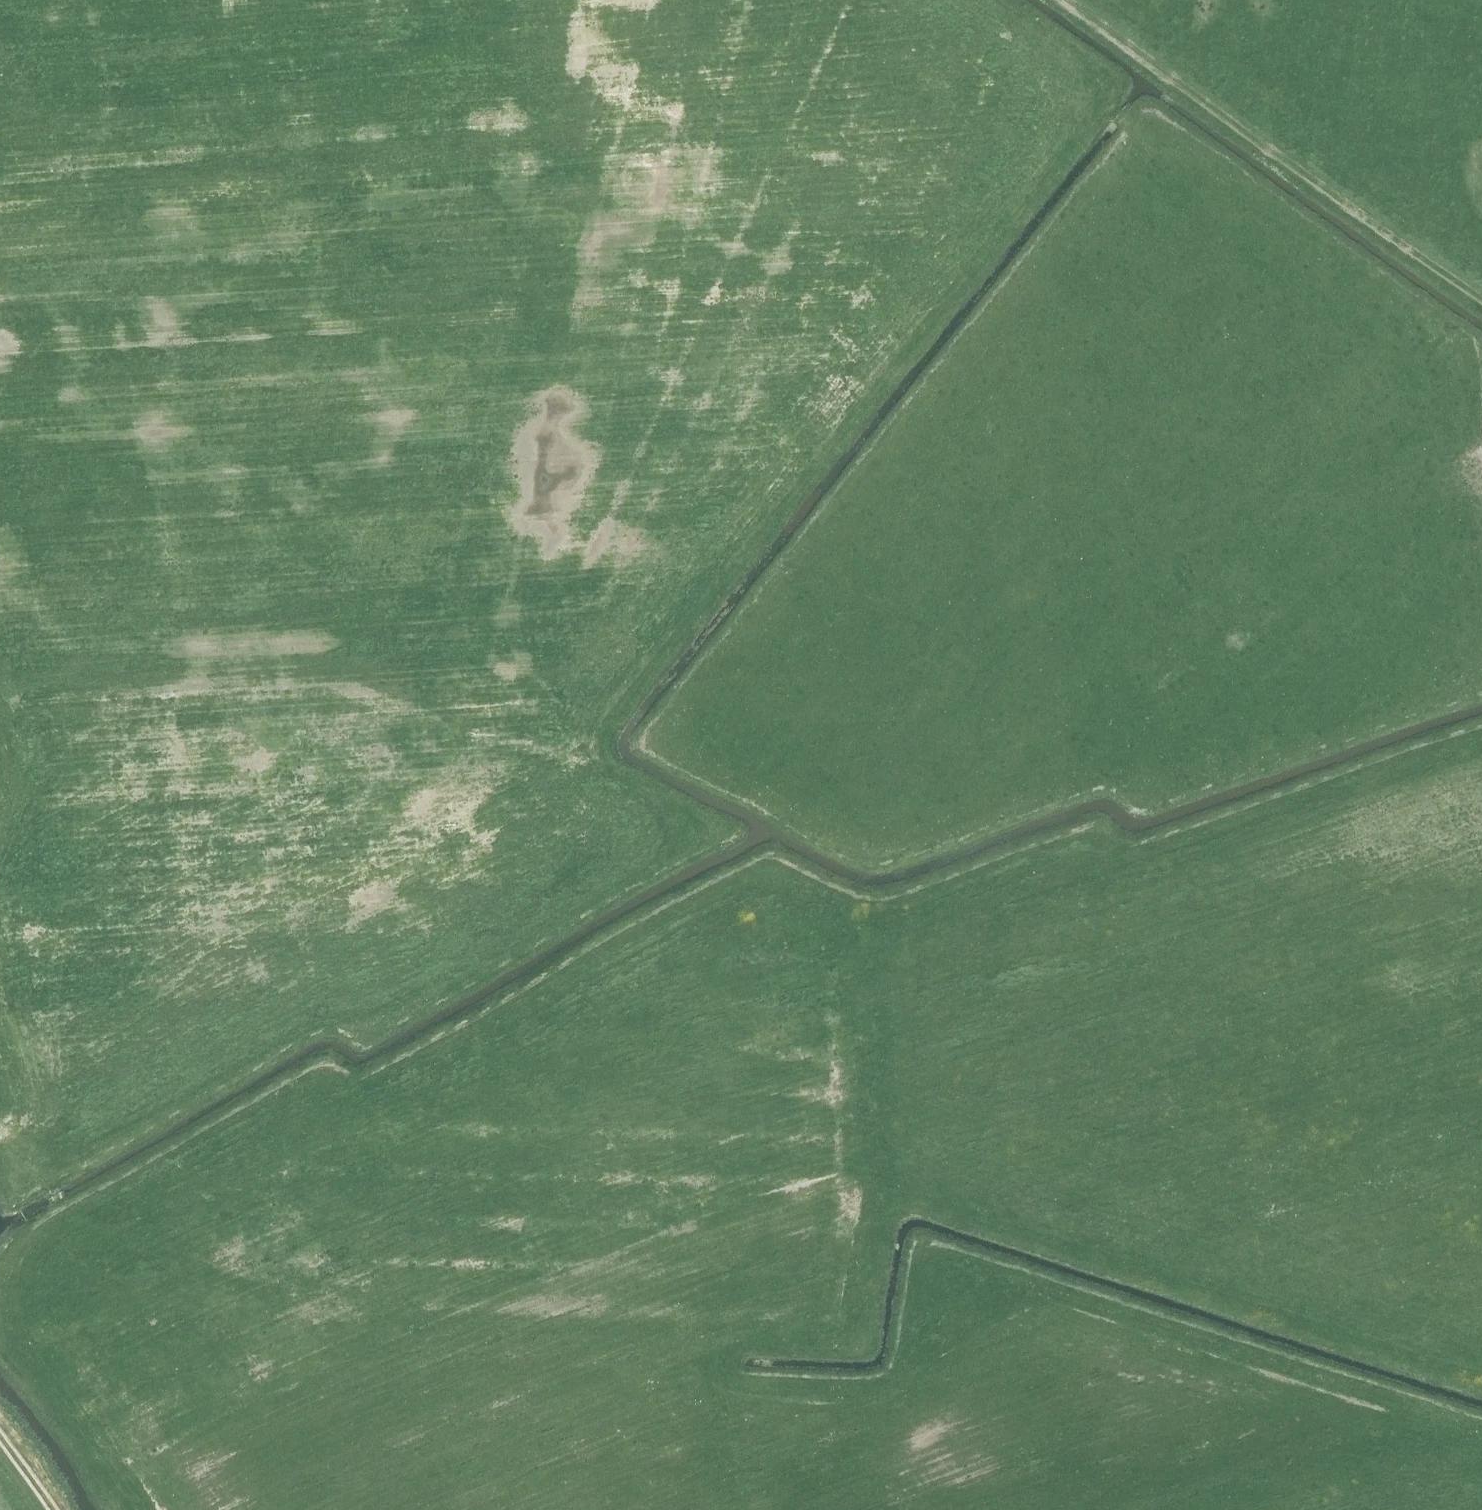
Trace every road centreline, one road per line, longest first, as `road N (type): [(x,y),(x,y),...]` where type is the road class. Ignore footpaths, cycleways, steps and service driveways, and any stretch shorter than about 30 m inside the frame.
road 1 (track): [(1481,298),(1067,0)]

